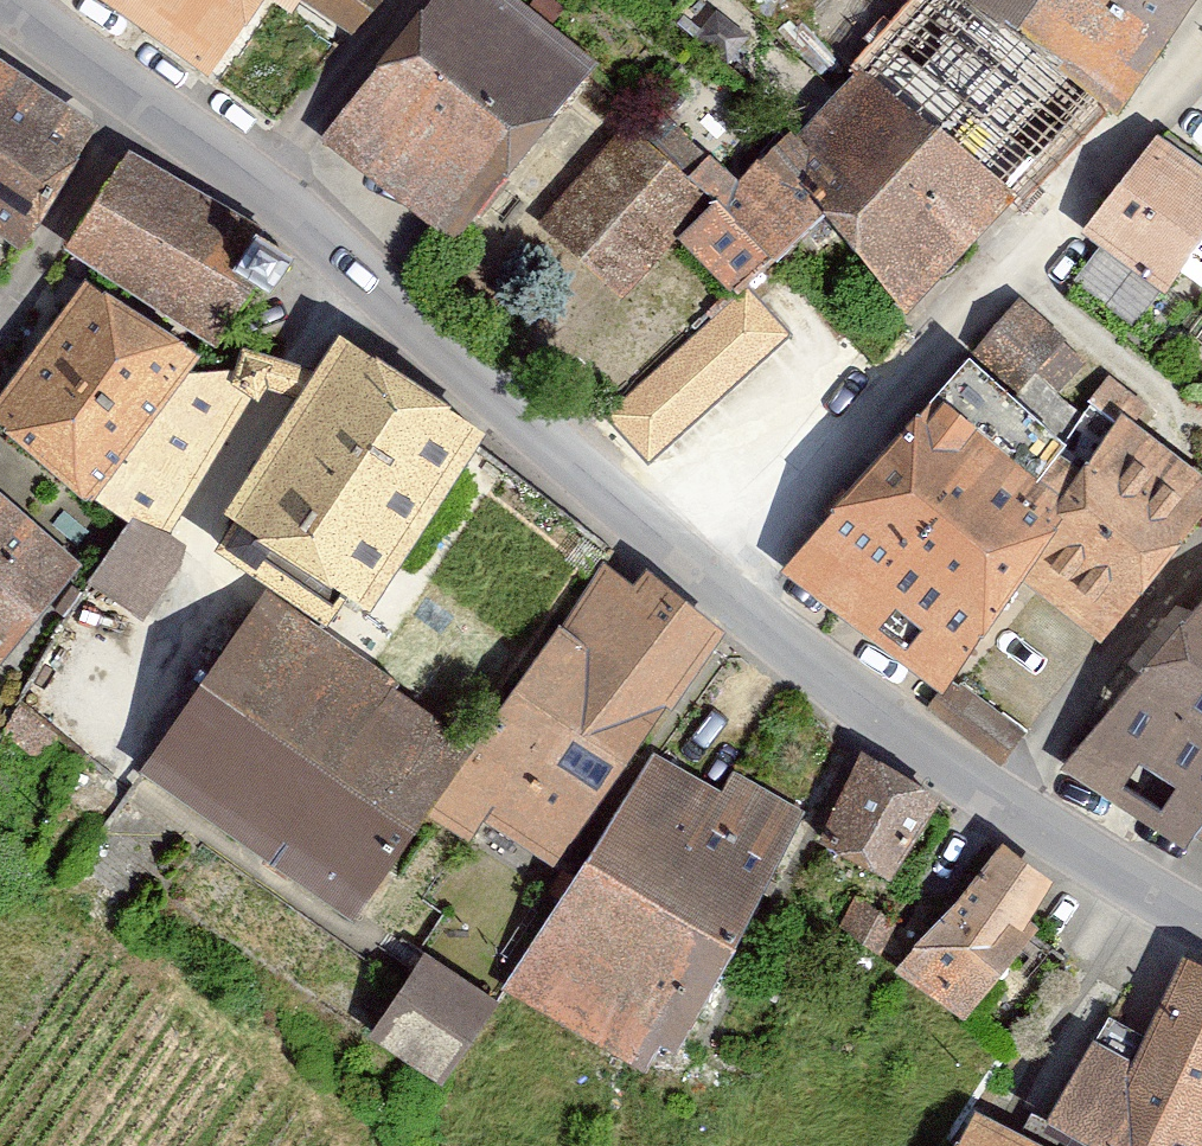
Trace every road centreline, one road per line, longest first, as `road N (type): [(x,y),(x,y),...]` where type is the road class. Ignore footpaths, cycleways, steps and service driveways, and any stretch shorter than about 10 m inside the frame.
road 1 (residential): [(714,587),(1012,292),(1201,59)]
road 2 (unclassified): [(252,188),(320,236),(714,587)]
road 3 (unclassified): [(714,587),(1018,810),(1201,920)]
road 4 (residential): [(143,108),(0,318)]
road 5 (residential): [(252,188),(413,0)]
road 6 (unclassified): [(29,25),(143,108)]
road 7 (unclassified): [(143,108),(252,188)]

